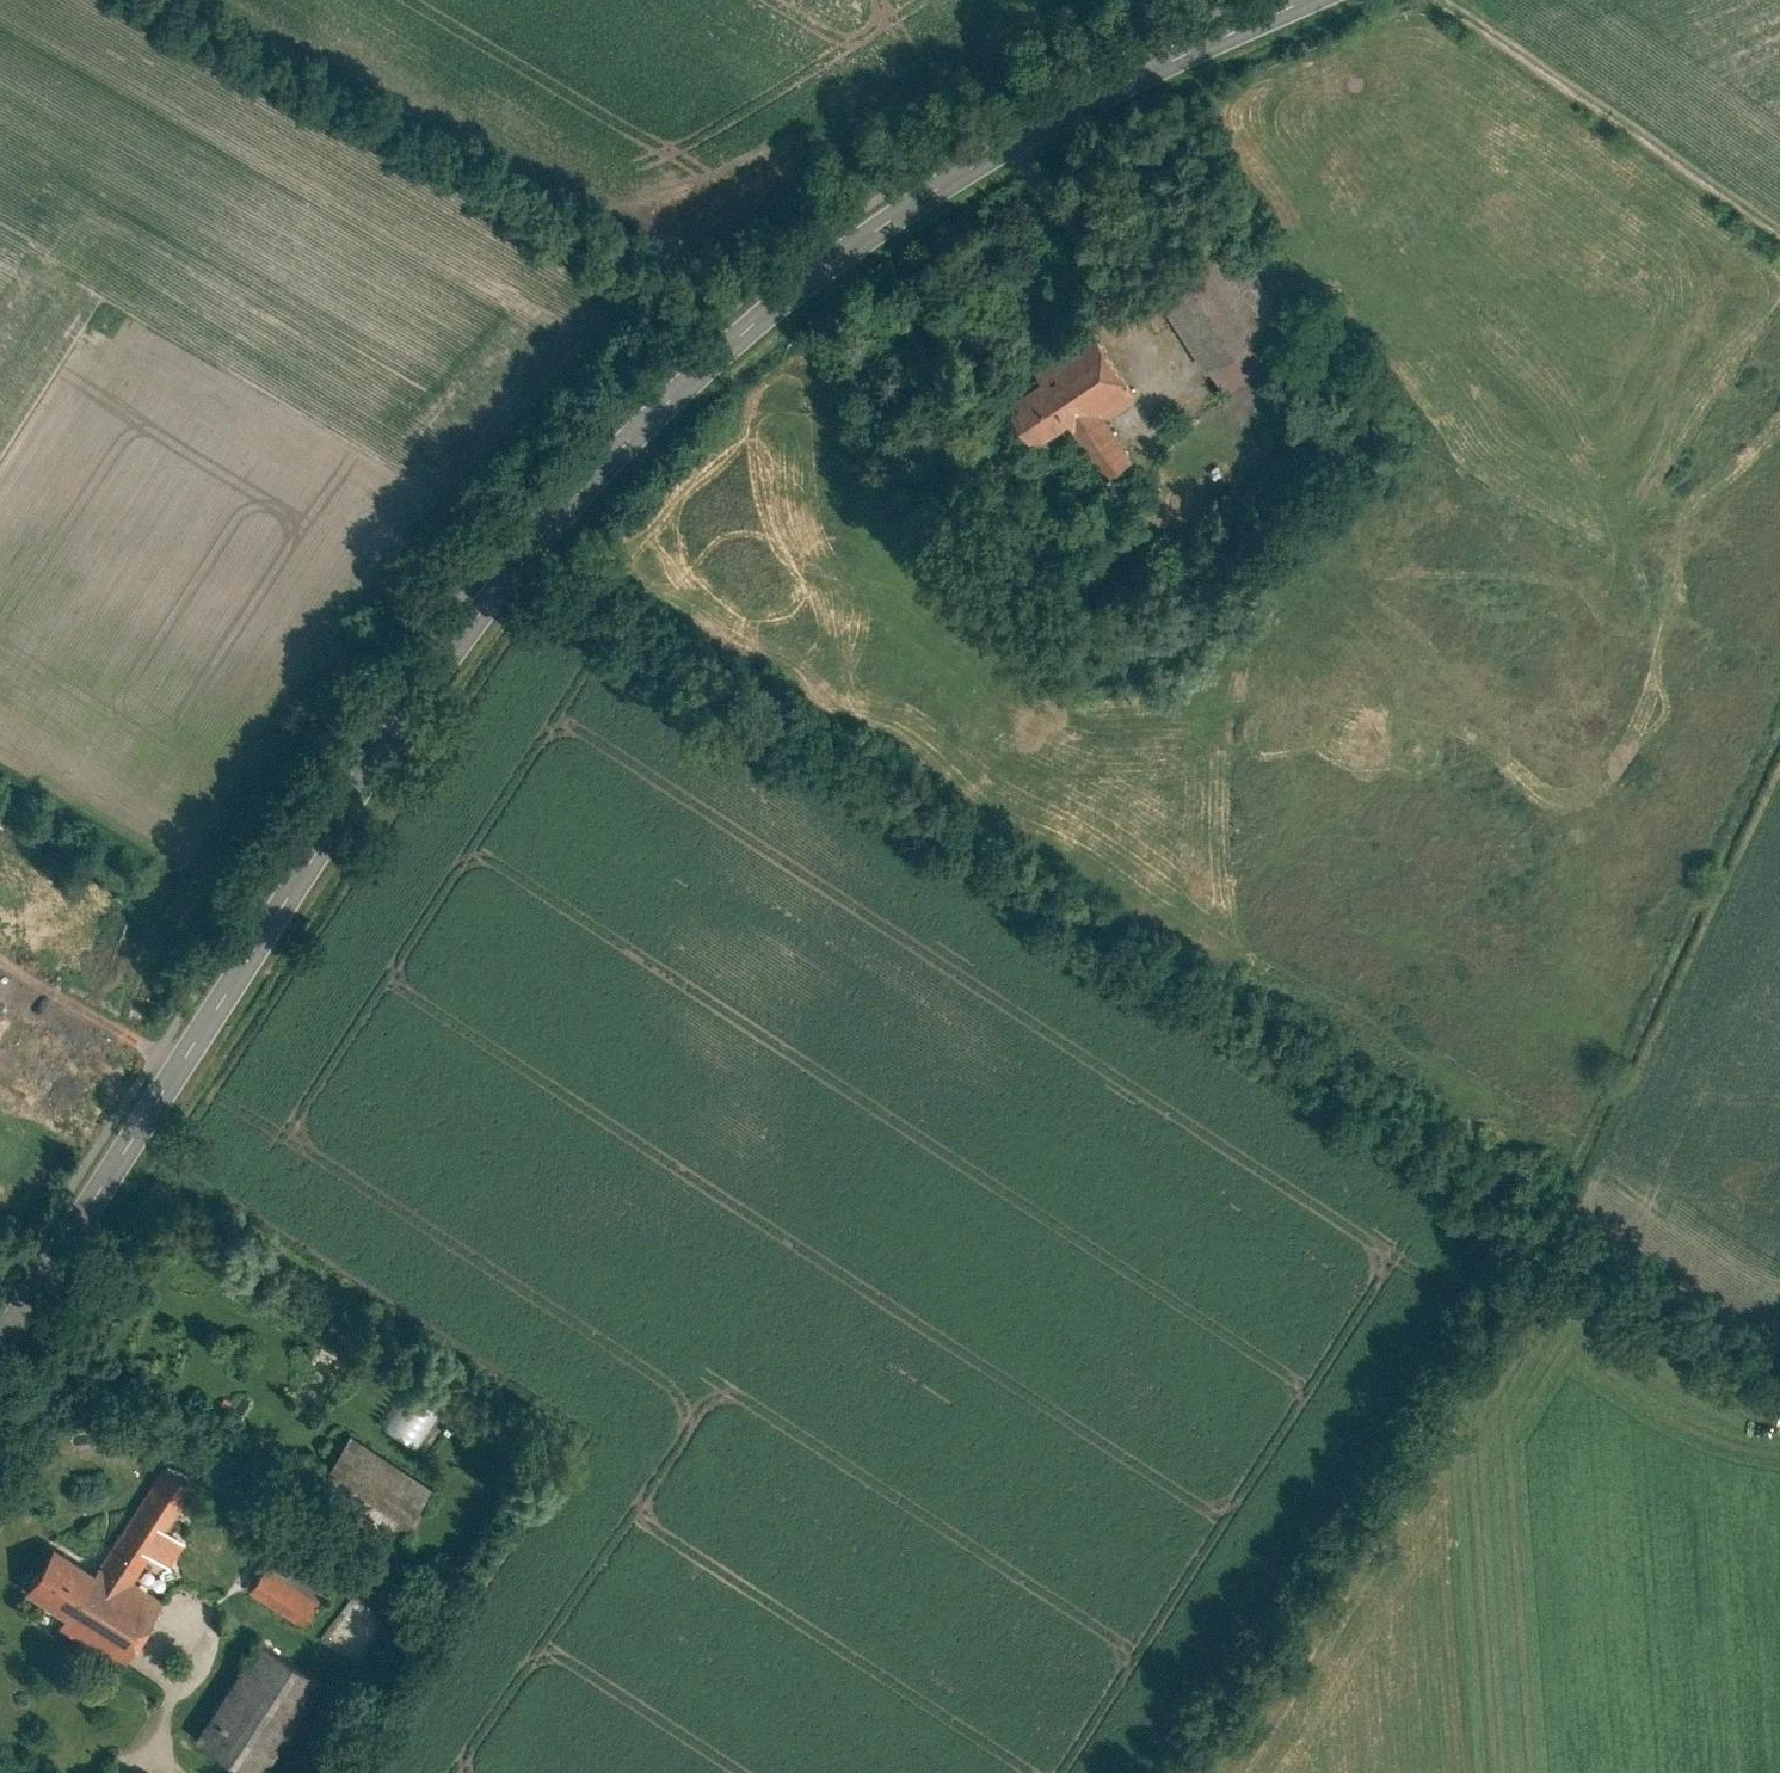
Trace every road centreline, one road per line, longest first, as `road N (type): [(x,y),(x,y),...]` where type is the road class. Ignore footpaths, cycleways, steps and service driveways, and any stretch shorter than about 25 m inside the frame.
road 1 (tertiary): [(1312,0),(1101,95),(948,182),(786,294),(667,402),(555,519),(430,687),(0,1344)]
road 2 (track): [(1779,237),(1438,0)]

